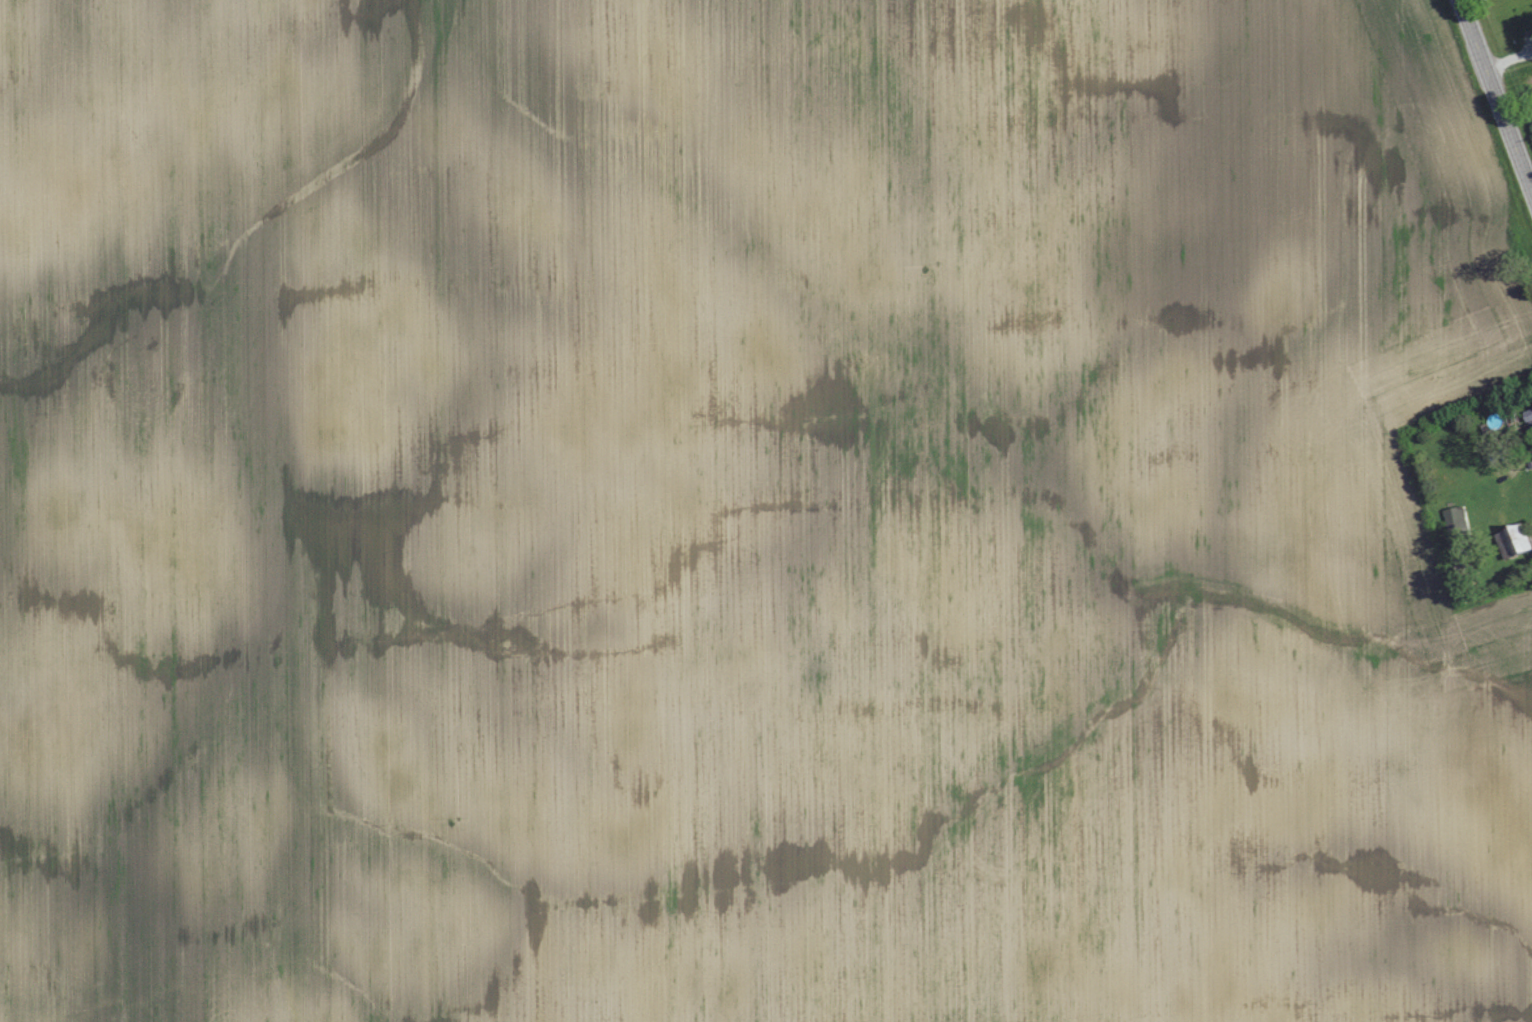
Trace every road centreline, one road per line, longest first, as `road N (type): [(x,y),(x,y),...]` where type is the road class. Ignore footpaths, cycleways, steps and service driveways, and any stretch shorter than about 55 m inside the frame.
road 1 (primary): [(1531,192),(1459,0)]

